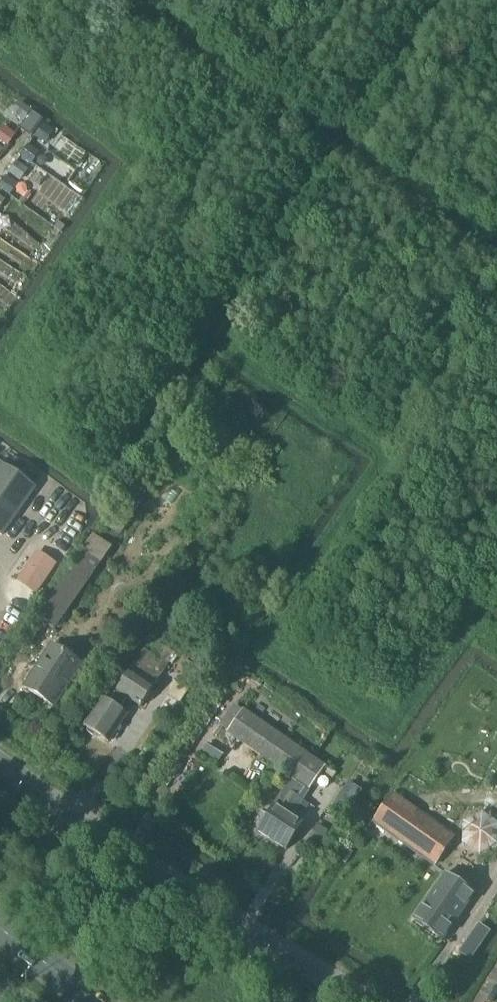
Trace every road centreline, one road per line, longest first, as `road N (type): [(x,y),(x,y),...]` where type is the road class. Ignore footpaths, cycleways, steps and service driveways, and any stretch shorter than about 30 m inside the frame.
road 1 (unclassified): [(365,1001),(129,857),(0,766)]

